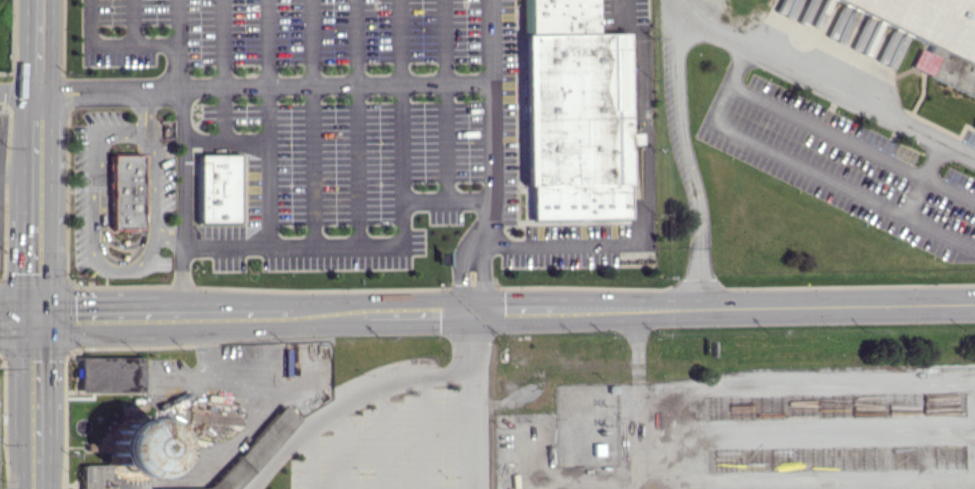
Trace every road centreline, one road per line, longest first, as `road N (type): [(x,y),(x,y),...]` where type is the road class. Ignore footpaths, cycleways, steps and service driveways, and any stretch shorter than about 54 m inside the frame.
road 1 (primary): [(554,309),(974,303)]
road 2 (tertiary): [(39,92),(25,139),(22,317)]
road 3 (tertiary): [(51,316),(51,139),(39,92)]
road 4 (tertiary): [(50,488),(51,316)]
road 5 (tertiary): [(22,317),(23,438)]

